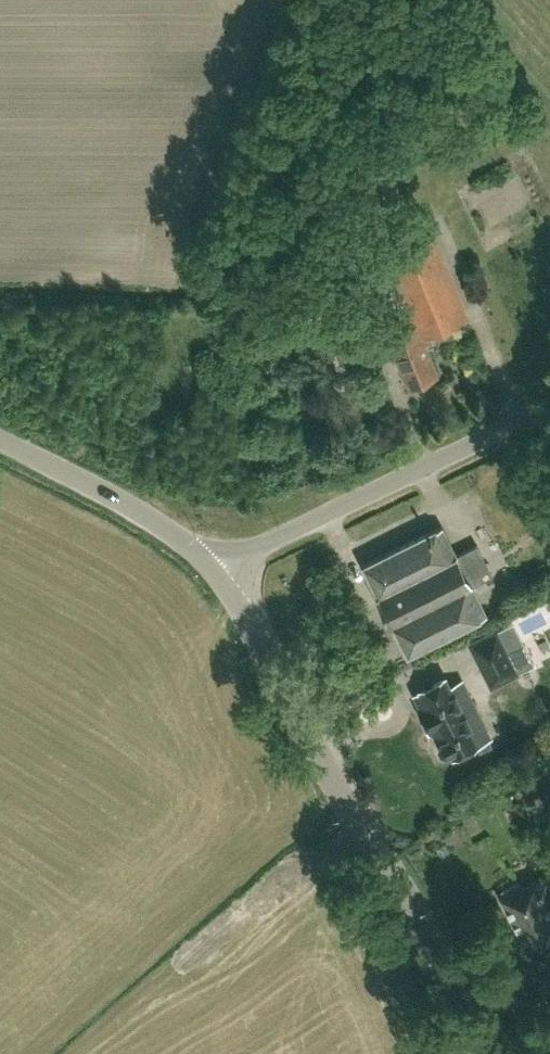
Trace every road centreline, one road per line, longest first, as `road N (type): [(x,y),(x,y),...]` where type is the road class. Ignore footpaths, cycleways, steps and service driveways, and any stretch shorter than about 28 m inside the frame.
road 1 (unclassified): [(477,1053),(286,689),(216,574)]
road 2 (unclassified): [(549,410),(216,574)]
road 3 (unclassified): [(216,574),(171,535),(0,441)]

